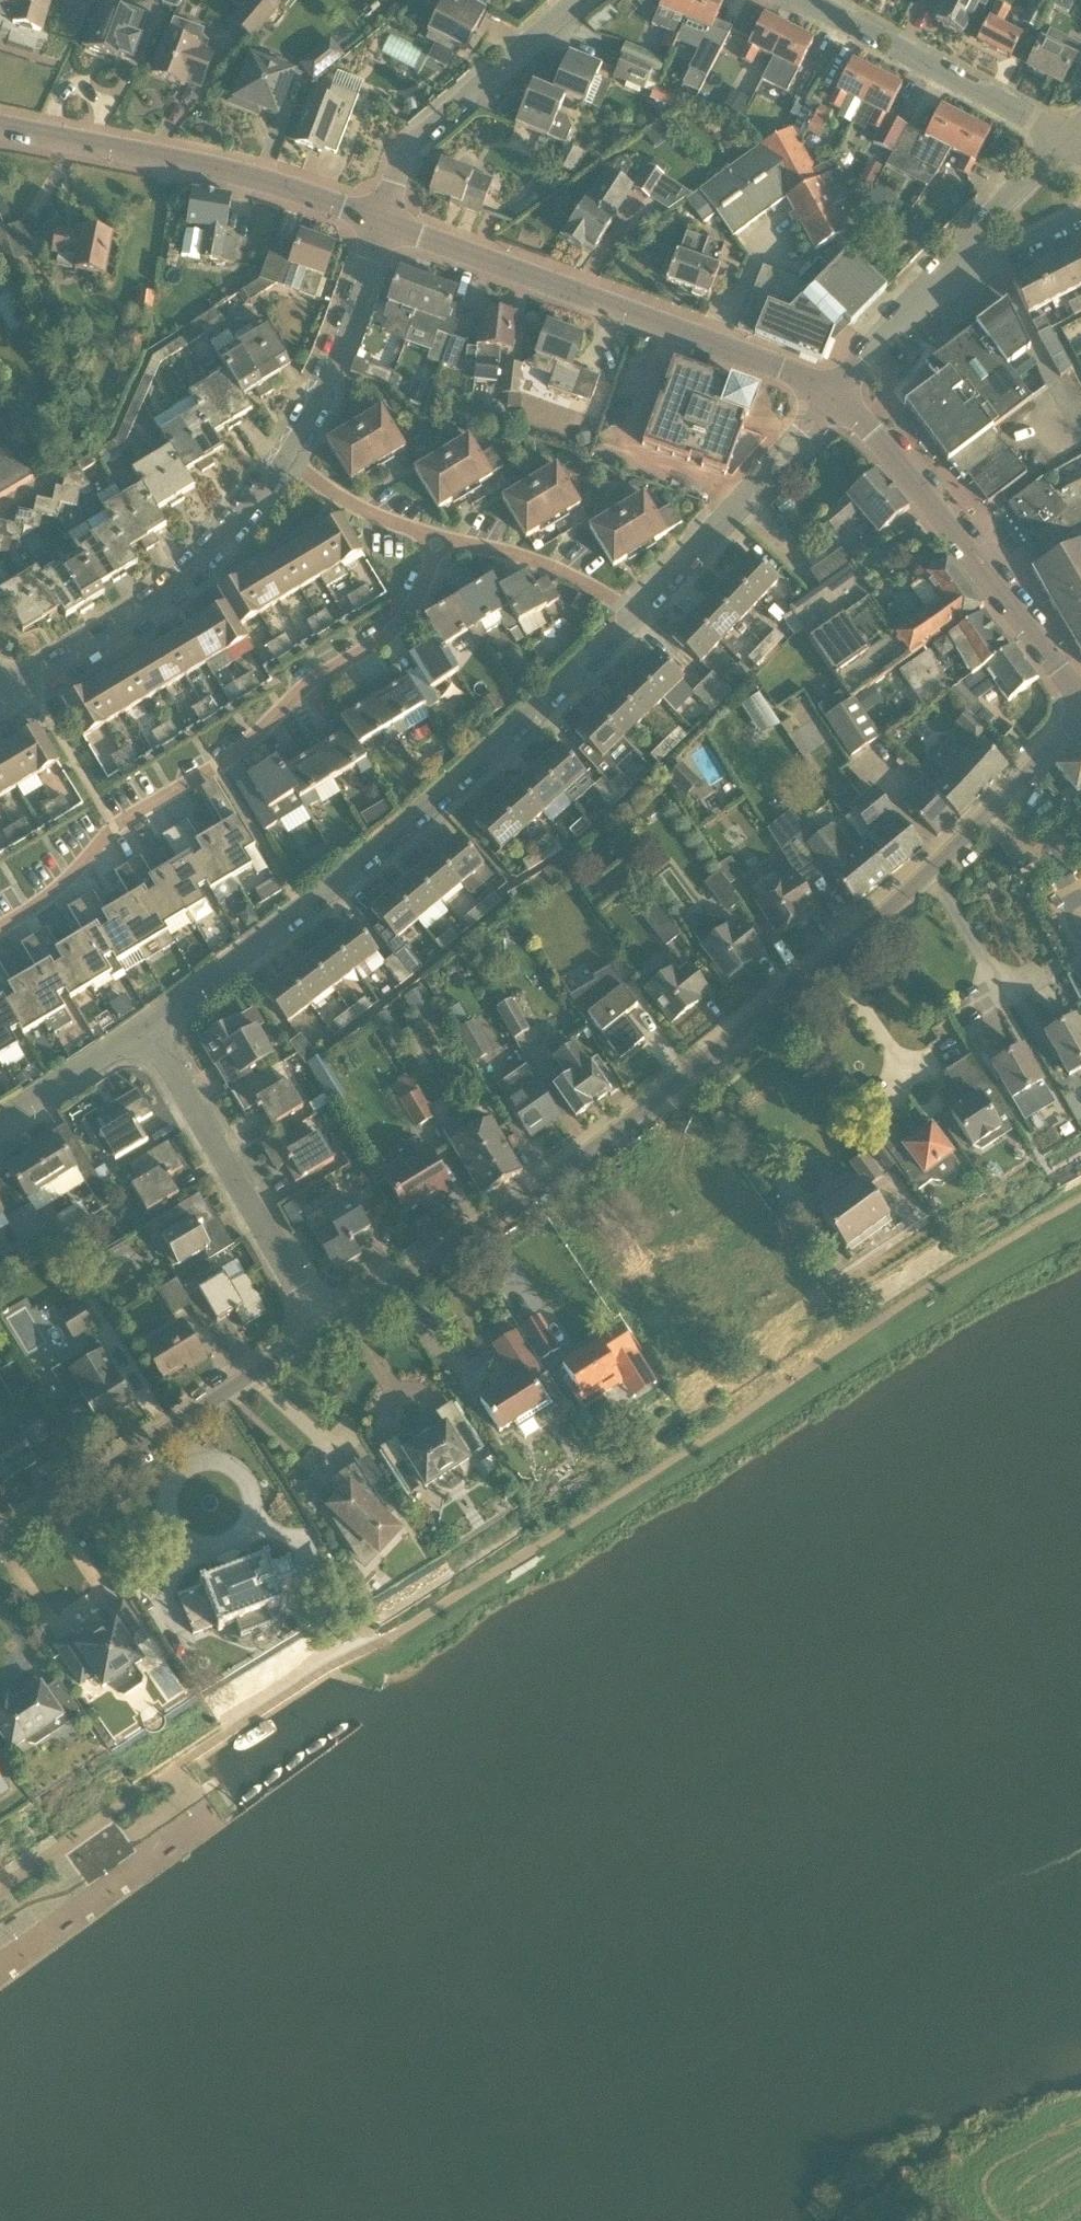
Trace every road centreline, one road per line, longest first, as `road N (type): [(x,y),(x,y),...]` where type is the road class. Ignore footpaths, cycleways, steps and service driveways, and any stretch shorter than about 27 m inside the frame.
road 1 (residential): [(323,1329),(593,1149),(815,974),(1080,720)]
road 2 (residential): [(148,1031),(438,801),(637,617)]
road 3 (residential): [(0,929),(45,901),(114,829),(216,770),(312,682),(383,641),(418,597),(438,542)]
road 4 (residential): [(831,398),(793,376),(381,223)]
road 5 (residential): [(381,223),(260,173),(0,123)]
road 6 (residential): [(1080,702),(898,465),(831,398)]
road 7 (residential): [(0,1534),(323,1329)]
road 8 (residential): [(285,461),(163,605),(0,704)]
road 9 (residential): [(323,1329),(148,1031)]
road 10 (residential): [(381,223),(402,152),(576,0)]
road 11 (residential): [(1069,140),(803,0)]
road 12 (residential): [(637,617),(831,398)]
road 13 (residential): [(381,223),(350,318),(285,461)]
road 14 (residential): [(920,299),(1069,140)]
road 15 (residential): [(637,617),(563,575),(438,542)]
road 16 (residential): [(920,299),(1080,216)]
road 17 (residential): [(438,542),(353,508),(285,461)]
road 18 (residential): [(148,1031),(0,1118)]
road 19 (residential): [(831,398),(920,299)]

